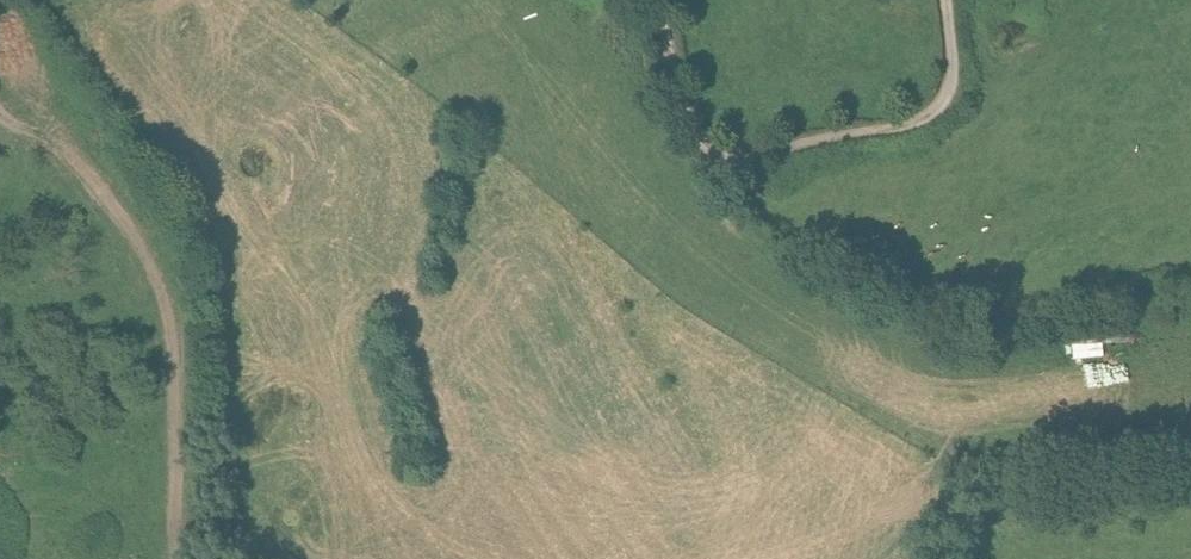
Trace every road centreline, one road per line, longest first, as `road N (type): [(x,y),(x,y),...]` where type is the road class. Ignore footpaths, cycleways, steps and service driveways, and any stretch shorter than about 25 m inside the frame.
road 1 (track): [(946,0),(954,69),(947,93),(926,115),(748,158),(708,146),(690,119),(660,0)]

